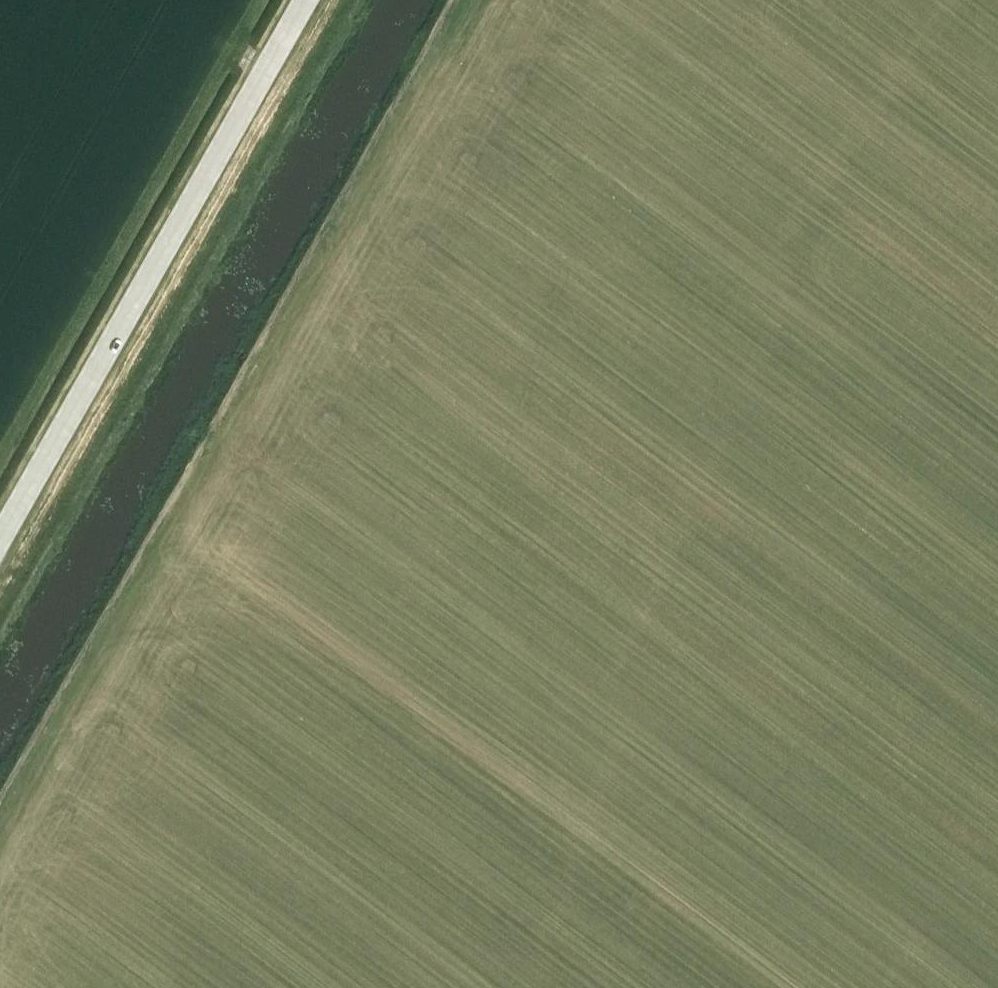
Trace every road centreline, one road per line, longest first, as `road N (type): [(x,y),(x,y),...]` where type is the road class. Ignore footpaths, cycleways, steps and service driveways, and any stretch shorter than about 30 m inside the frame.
road 1 (tertiary): [(0,538),(303,0)]

